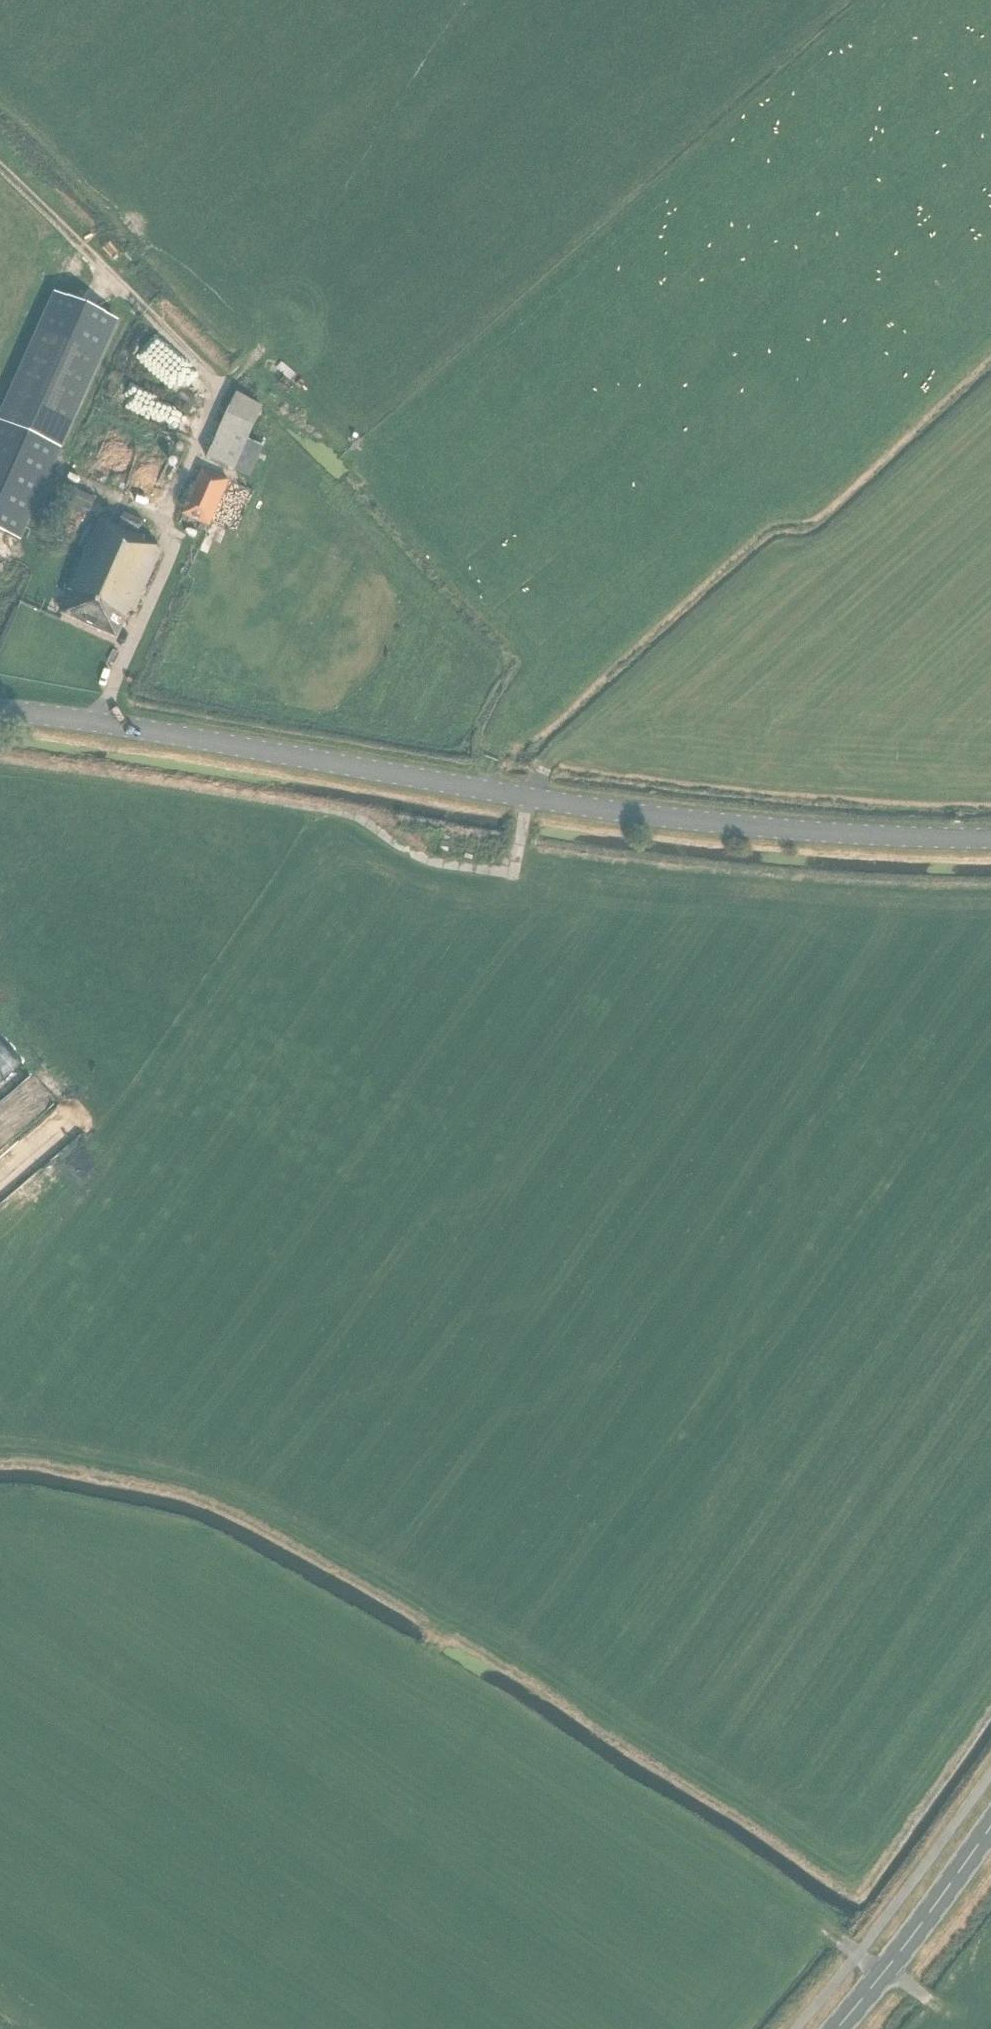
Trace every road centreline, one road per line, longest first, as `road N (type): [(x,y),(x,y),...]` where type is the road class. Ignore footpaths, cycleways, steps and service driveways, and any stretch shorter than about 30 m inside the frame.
road 1 (tertiary): [(0,711),(527,798),(854,834),(990,837)]
road 2 (secondary): [(837,2028),(990,1825)]

